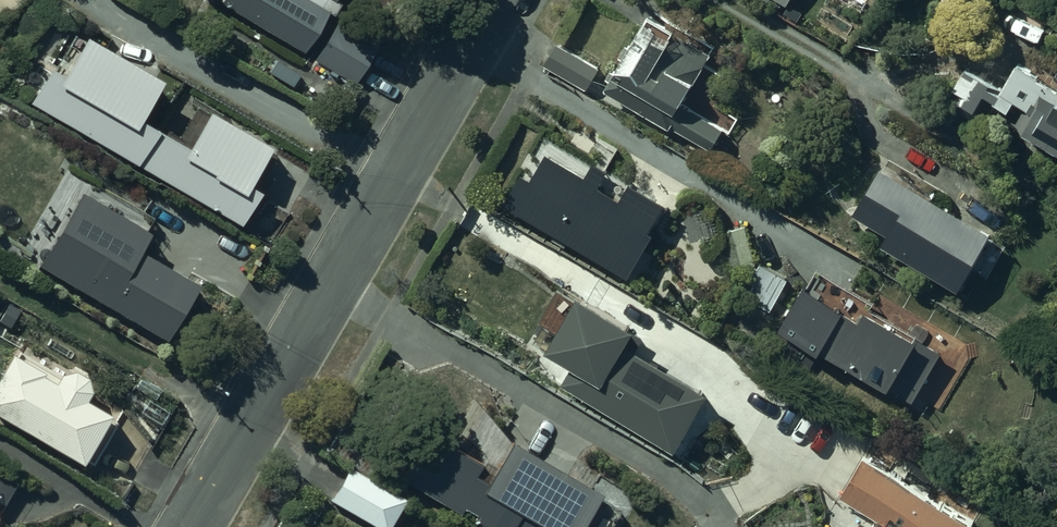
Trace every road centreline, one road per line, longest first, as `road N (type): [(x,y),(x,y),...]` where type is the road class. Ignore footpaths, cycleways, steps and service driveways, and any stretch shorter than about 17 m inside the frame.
road 1 (unclassified): [(497,0),(191,526)]

